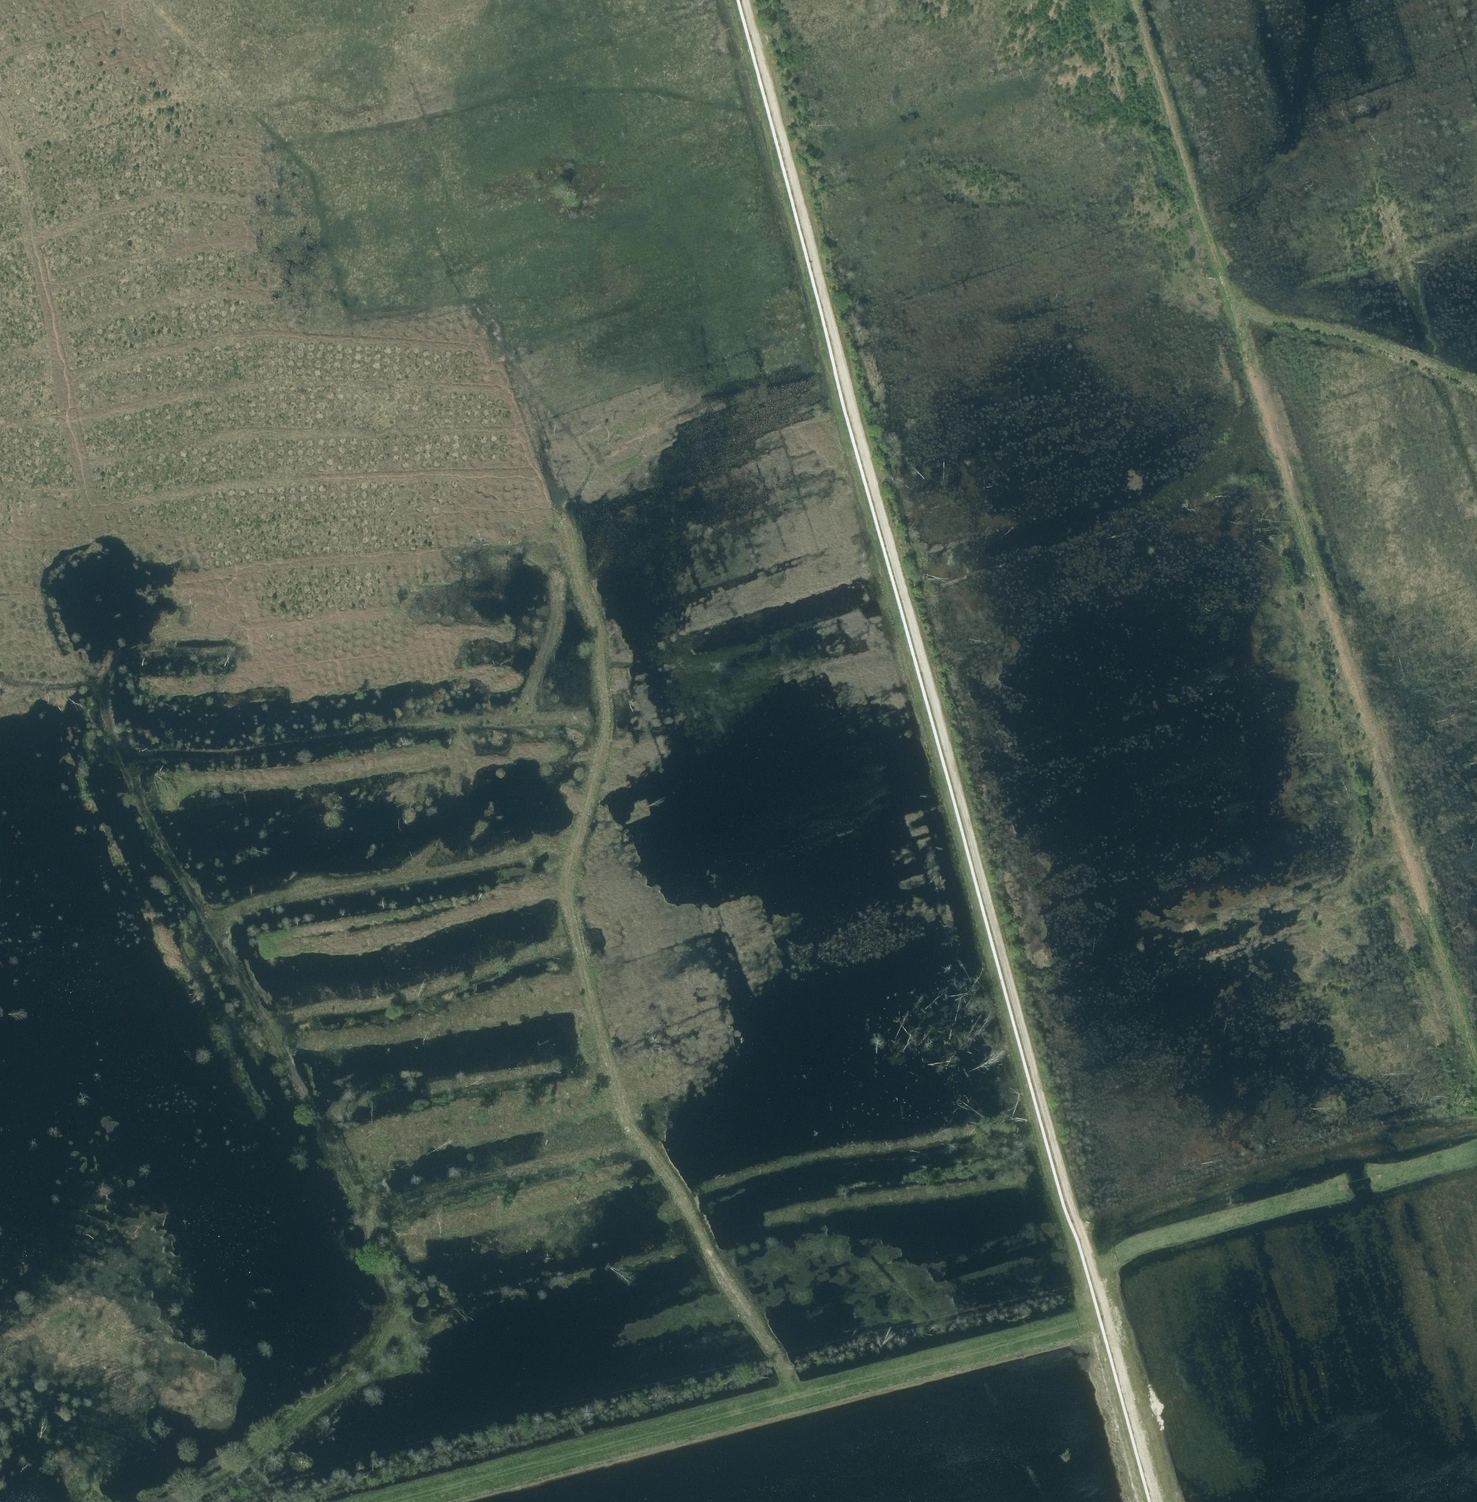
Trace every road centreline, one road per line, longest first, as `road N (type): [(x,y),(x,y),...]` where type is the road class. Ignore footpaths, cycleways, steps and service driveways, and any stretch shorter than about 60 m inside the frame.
road 1 (track): [(750,0),(1098,1283)]
road 2 (track): [(1098,1283),(1155,1501)]

